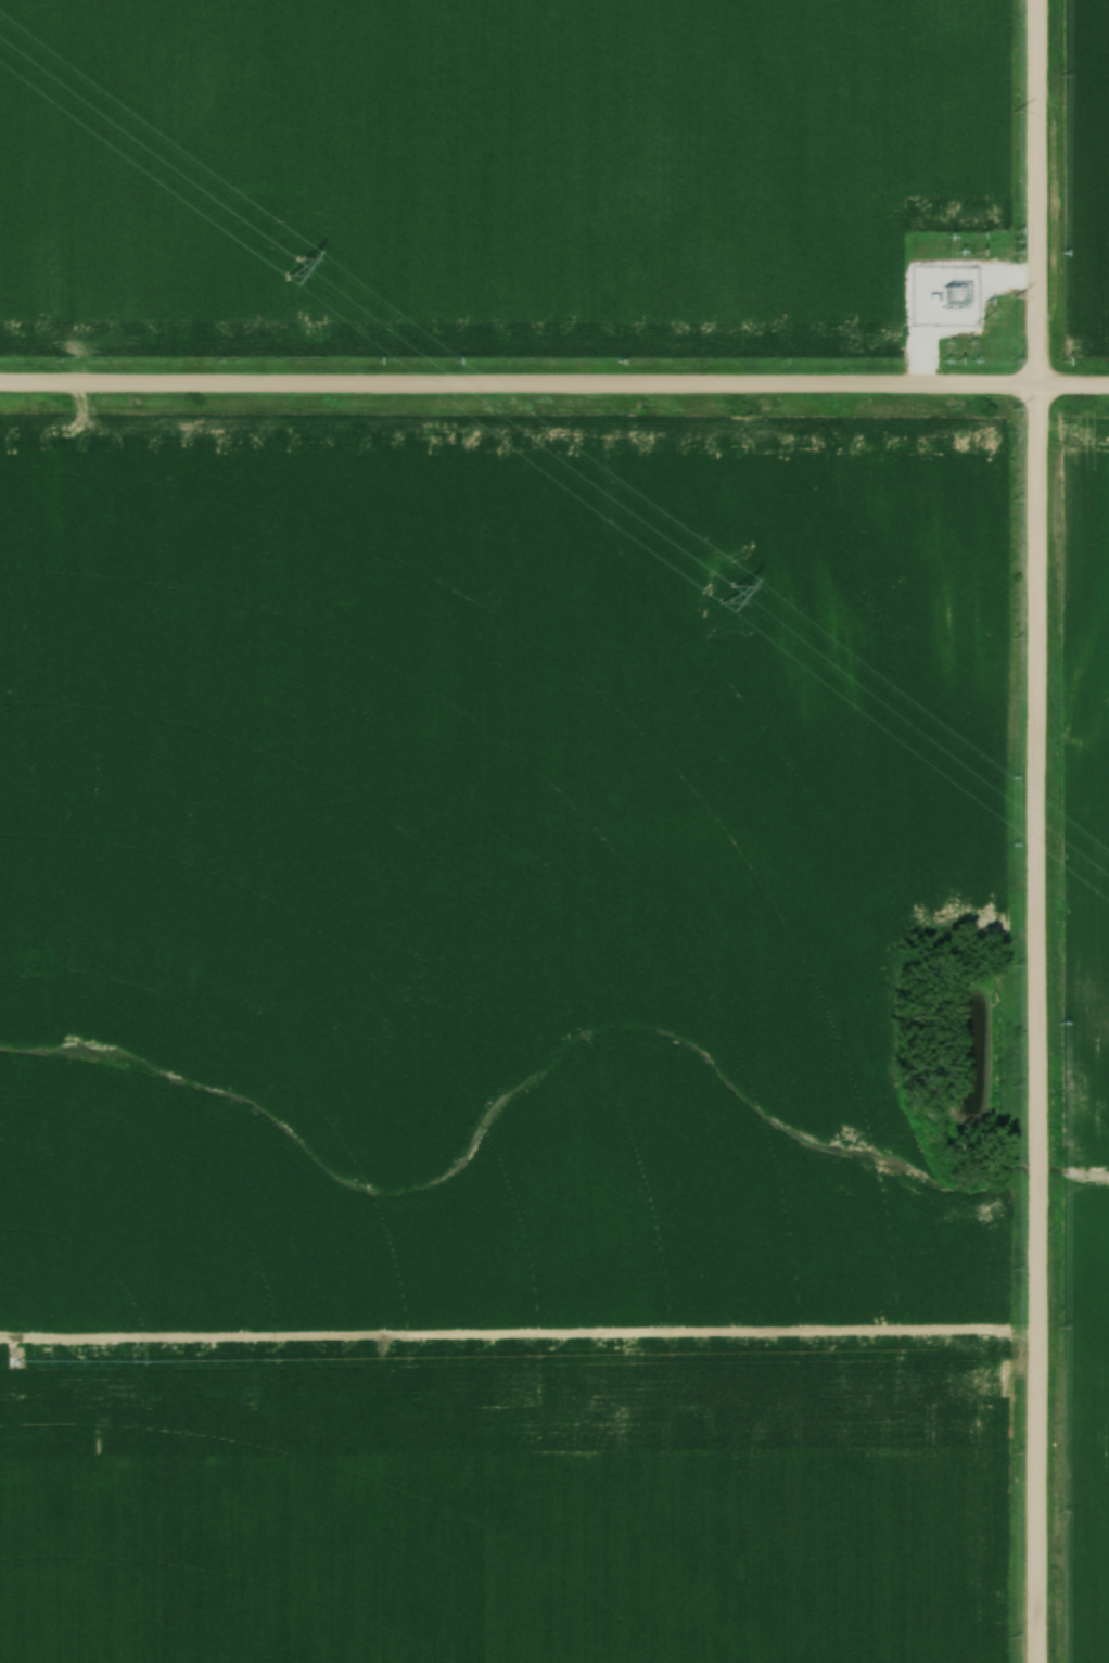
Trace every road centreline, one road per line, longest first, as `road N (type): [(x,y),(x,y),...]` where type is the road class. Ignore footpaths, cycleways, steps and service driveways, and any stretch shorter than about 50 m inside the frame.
road 1 (residential): [(1039,1662),(1038,0)]
road 2 (residential): [(0,385),(1108,387)]

